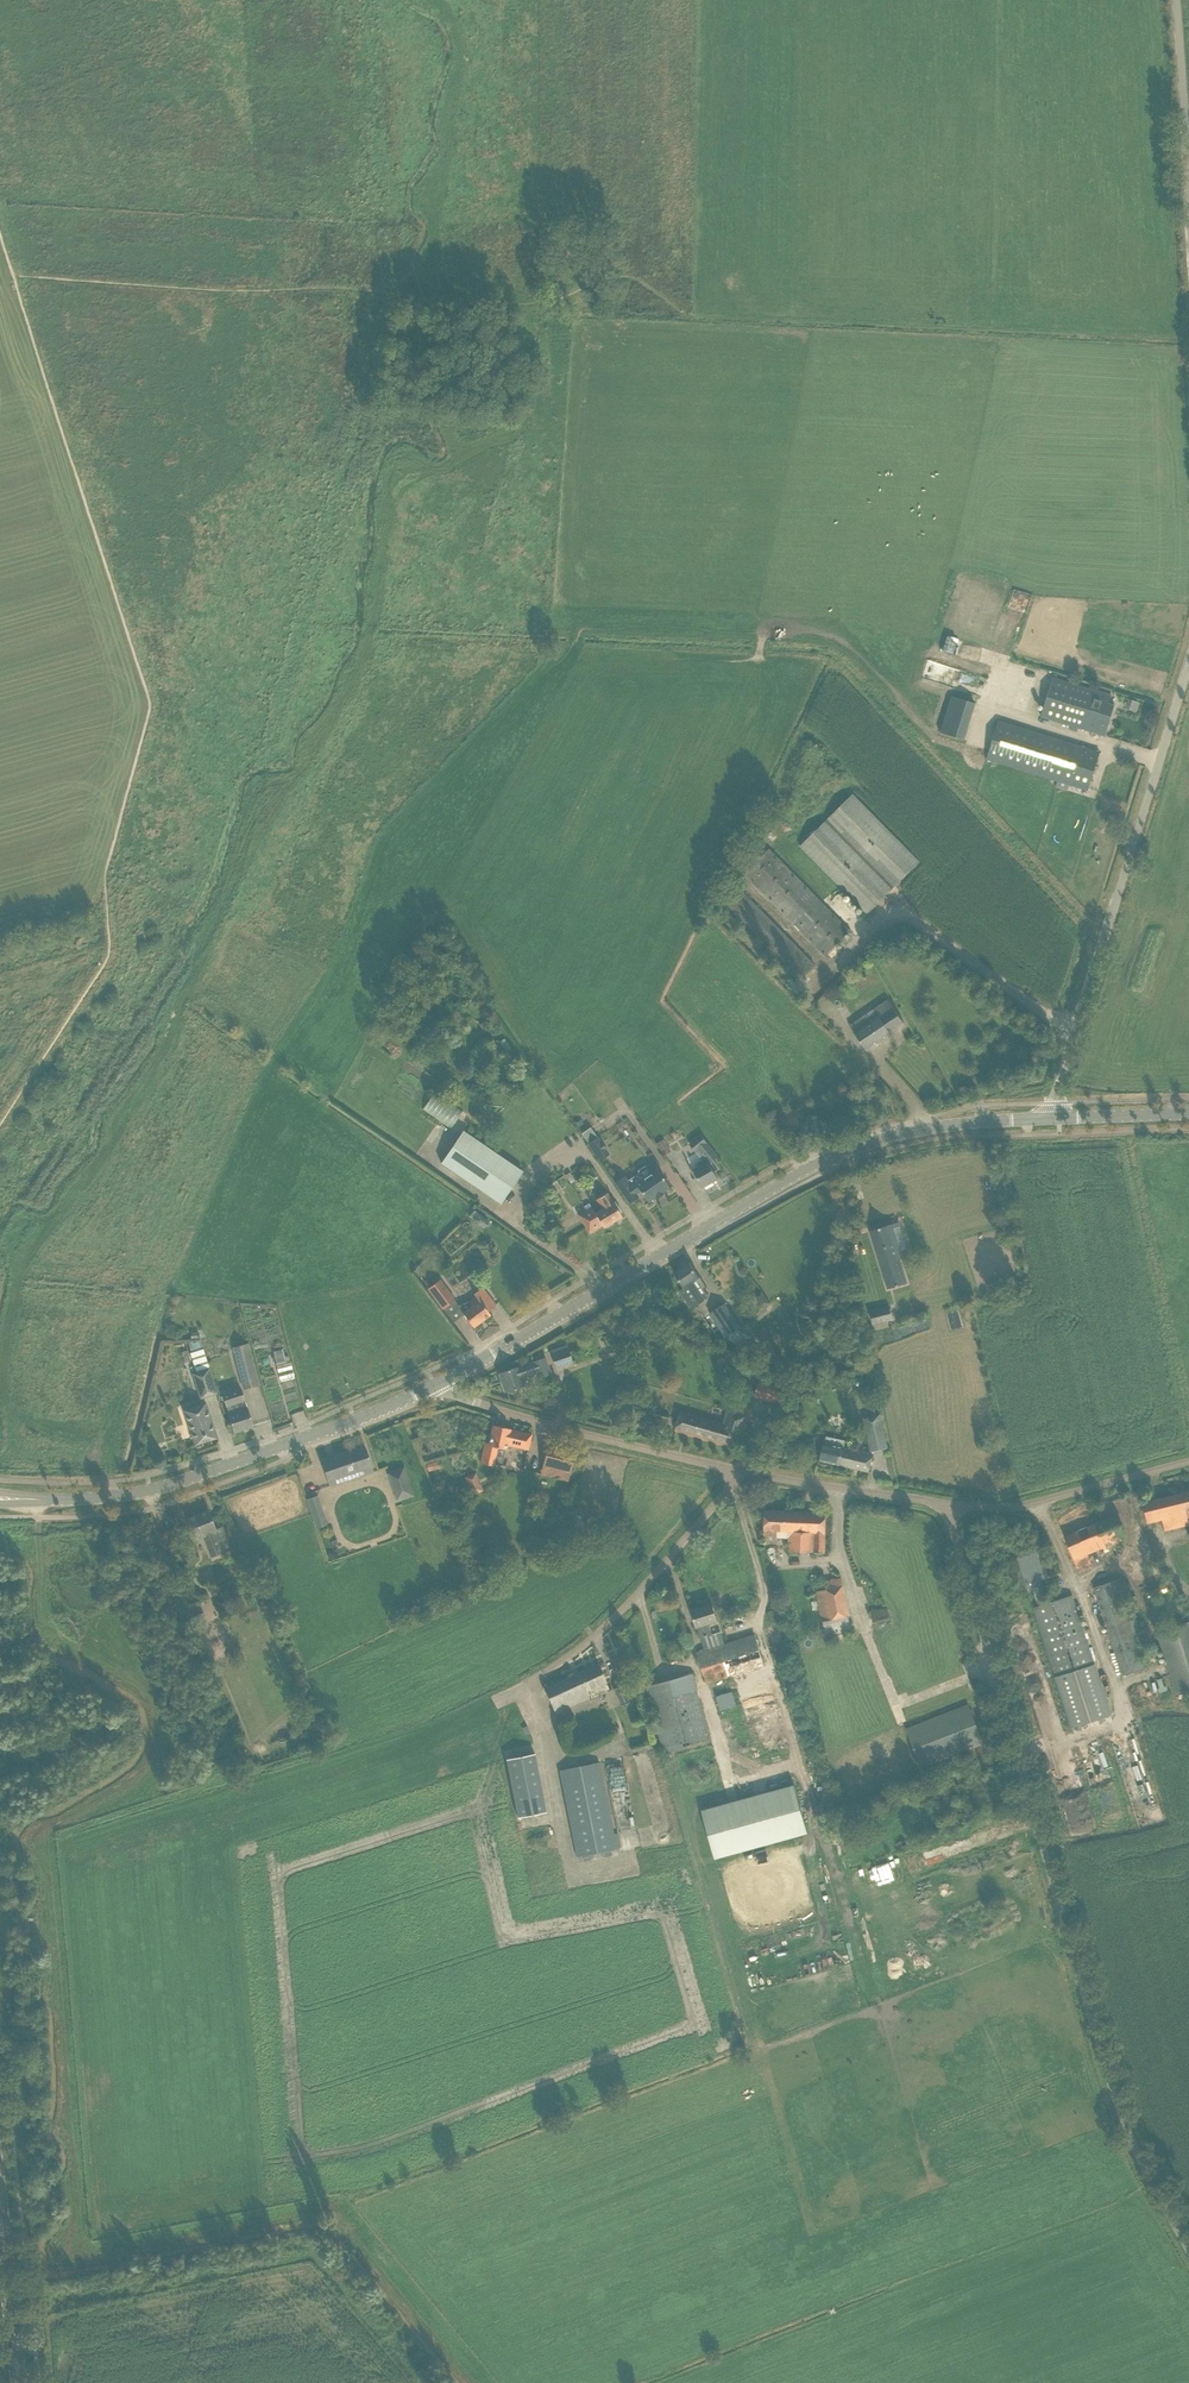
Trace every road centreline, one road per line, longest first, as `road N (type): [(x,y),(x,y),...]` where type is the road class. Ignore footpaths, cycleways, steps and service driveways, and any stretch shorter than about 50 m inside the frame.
road 1 (unclassified): [(1188,2244),(1128,2127),(1064,1931),(947,1504)]
road 2 (tertiary): [(1056,1119),(940,1126),(850,1151),(437,1385)]
road 3 (unclassified): [(1056,1119),(1060,1082),(1188,667)]
road 4 (tertiary): [(437,1385),(167,1484),(121,1495),(5,1499)]
road 5 (residential): [(505,1697),(634,1599),(735,1471)]
road 6 (residential): [(437,1385),(735,1471)]
road 7 (residential): [(947,1504),(1042,1504),(1188,1461)]
road 8 (residential): [(735,1471),(947,1504)]
road 9 (unclassified): [(1188,203),(1176,0)]
road 10 (primary): [(20,2382),(0,2206)]
road 11 (tertiary): [(1188,1113),(1056,1119)]

